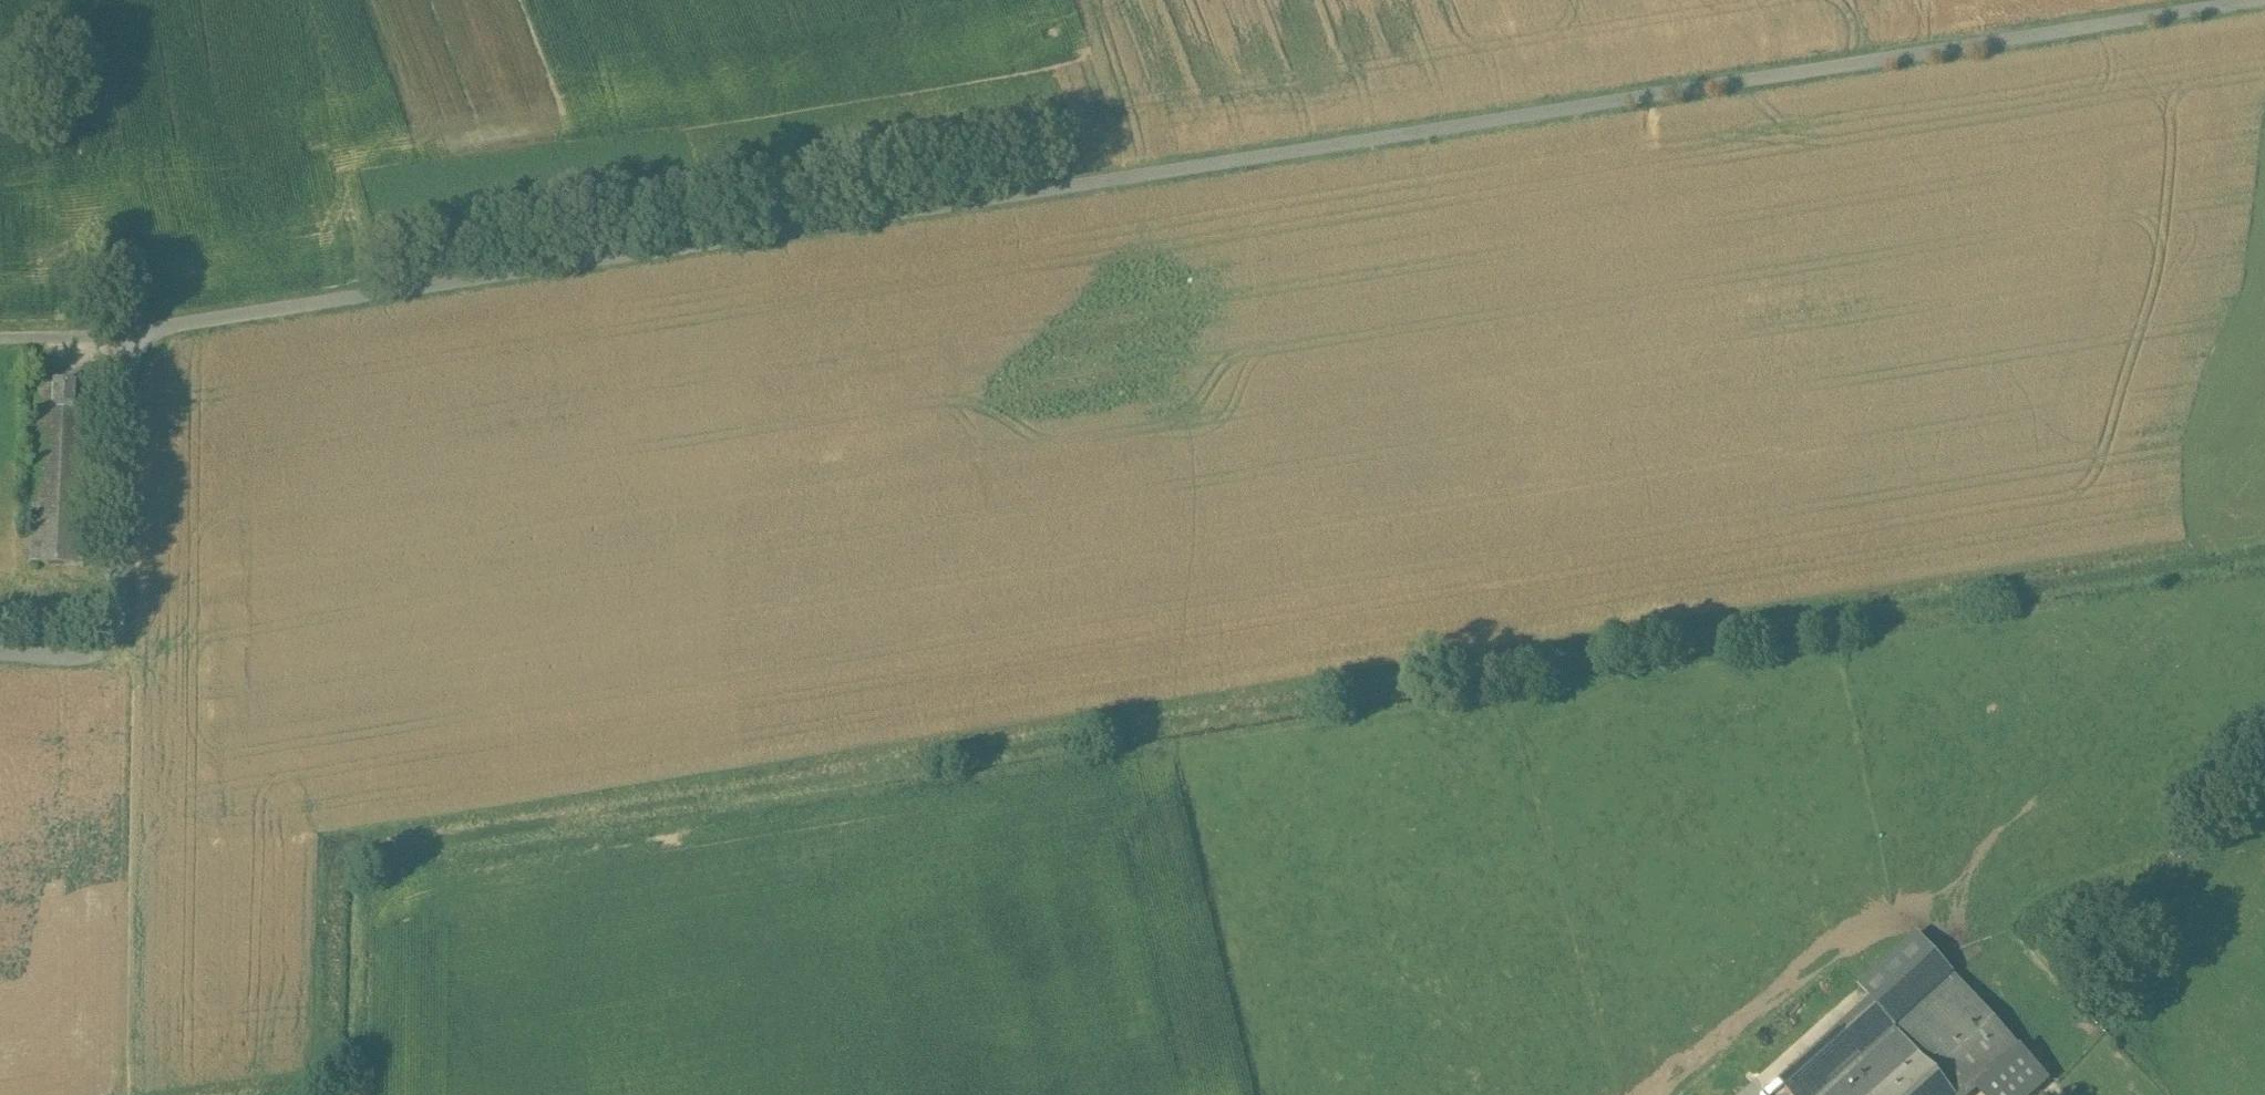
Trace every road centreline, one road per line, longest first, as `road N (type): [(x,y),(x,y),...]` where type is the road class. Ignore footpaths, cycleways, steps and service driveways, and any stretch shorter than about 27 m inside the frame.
road 1 (unclassified): [(0,655),(69,659),(108,640),(118,602),(129,358),(139,334),(2232,0)]

